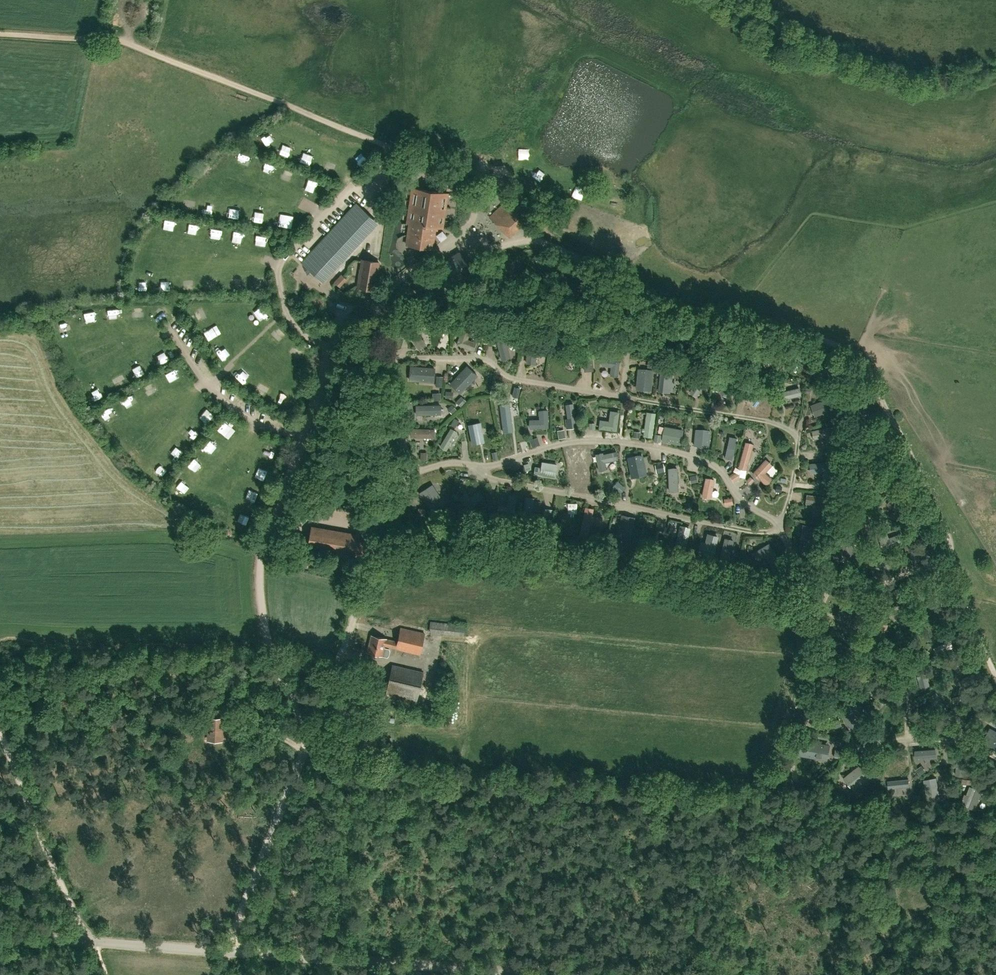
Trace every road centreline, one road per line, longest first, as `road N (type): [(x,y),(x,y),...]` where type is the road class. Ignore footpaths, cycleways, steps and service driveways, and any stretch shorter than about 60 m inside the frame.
road 1 (unclassified): [(553,974),(0,936)]
road 2 (track): [(0,32),(121,42),(395,148)]
road 3 (track): [(100,974),(0,729)]
road 4 (track): [(228,951),(310,732)]
road 5 (track): [(310,732),(394,527)]

